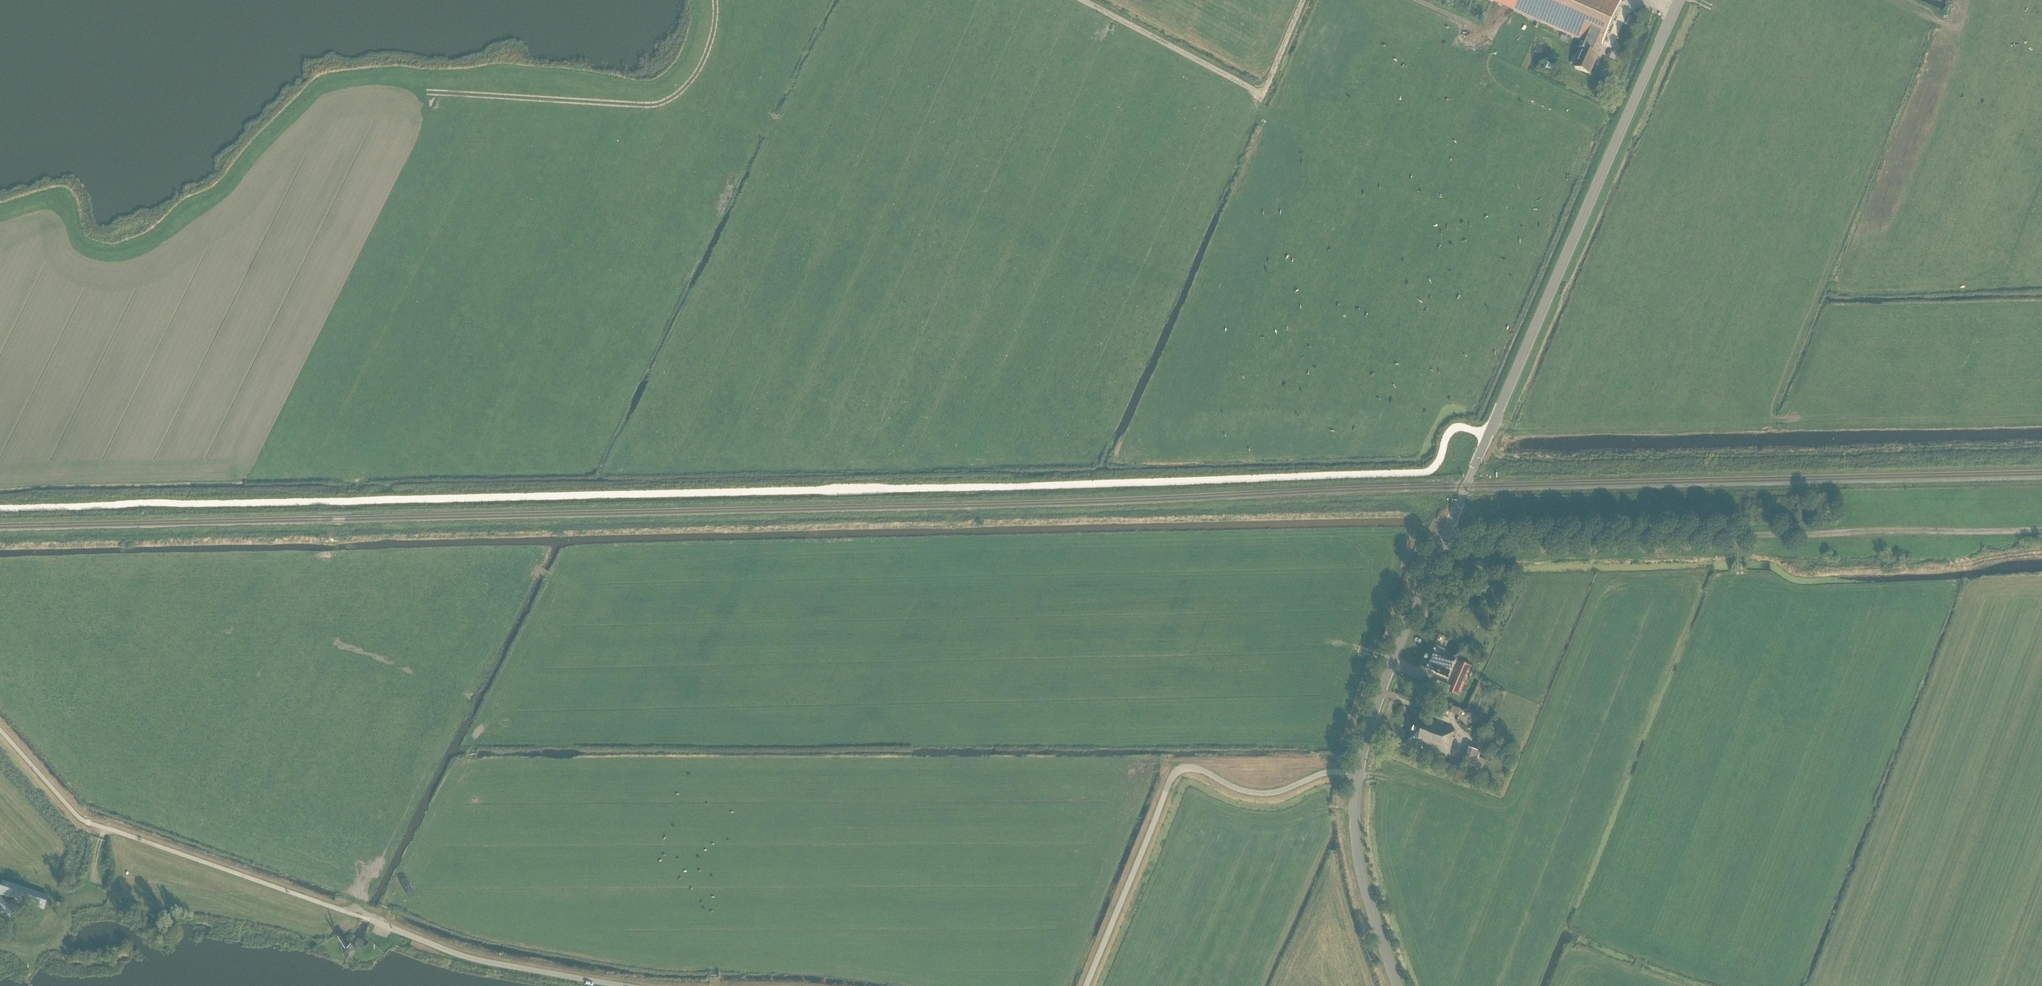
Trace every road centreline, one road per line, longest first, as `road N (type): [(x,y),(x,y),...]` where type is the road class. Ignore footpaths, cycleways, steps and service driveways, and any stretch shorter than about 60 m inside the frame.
road 1 (unclassified): [(1442,542),(2041,530)]
road 2 (tertiary): [(1442,542),(1676,0)]
road 3 (unclassified): [(1086,985),(1175,772),(1196,768),(1260,794),(1322,774),(1358,774)]
road 4 (unclassified): [(366,918),(463,956),(623,985)]
road 5 (tertiary): [(1358,774),(1389,671),(1442,542)]
road 6 (tertiary): [(1398,985),(1357,850),(1358,774)]

